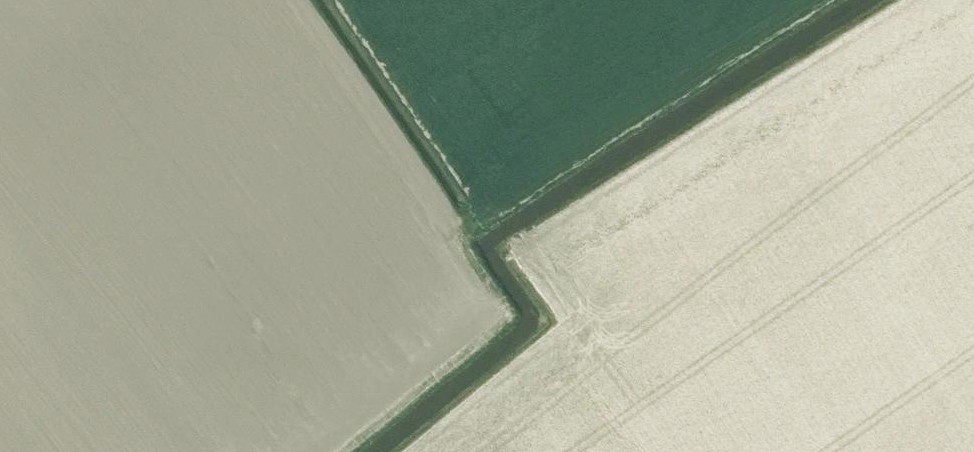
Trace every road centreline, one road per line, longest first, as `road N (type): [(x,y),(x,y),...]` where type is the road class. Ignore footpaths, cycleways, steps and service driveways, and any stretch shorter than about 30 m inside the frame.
road 1 (track): [(345,451),(507,315),(456,244),(834,0)]

